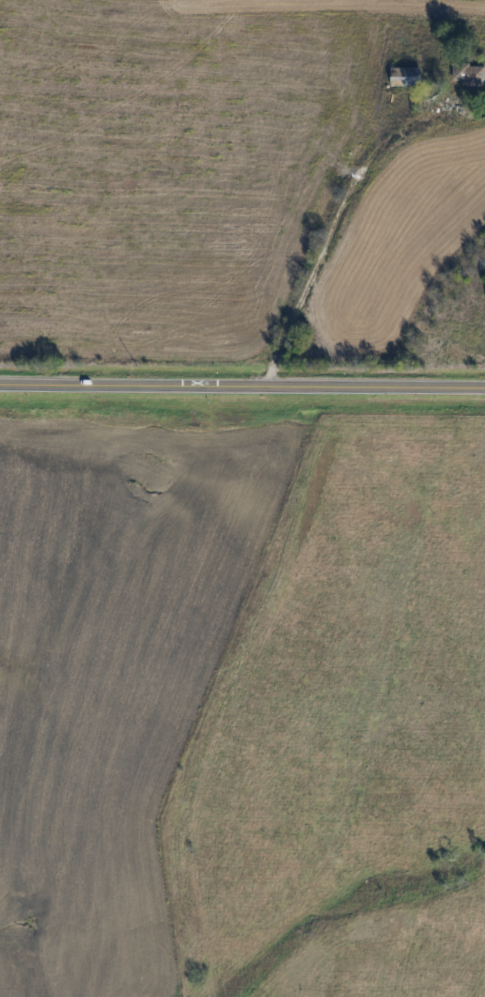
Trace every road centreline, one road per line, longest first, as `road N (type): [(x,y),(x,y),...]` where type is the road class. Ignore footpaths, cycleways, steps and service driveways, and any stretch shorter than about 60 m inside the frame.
road 1 (tertiary): [(0,386),(484,389)]

